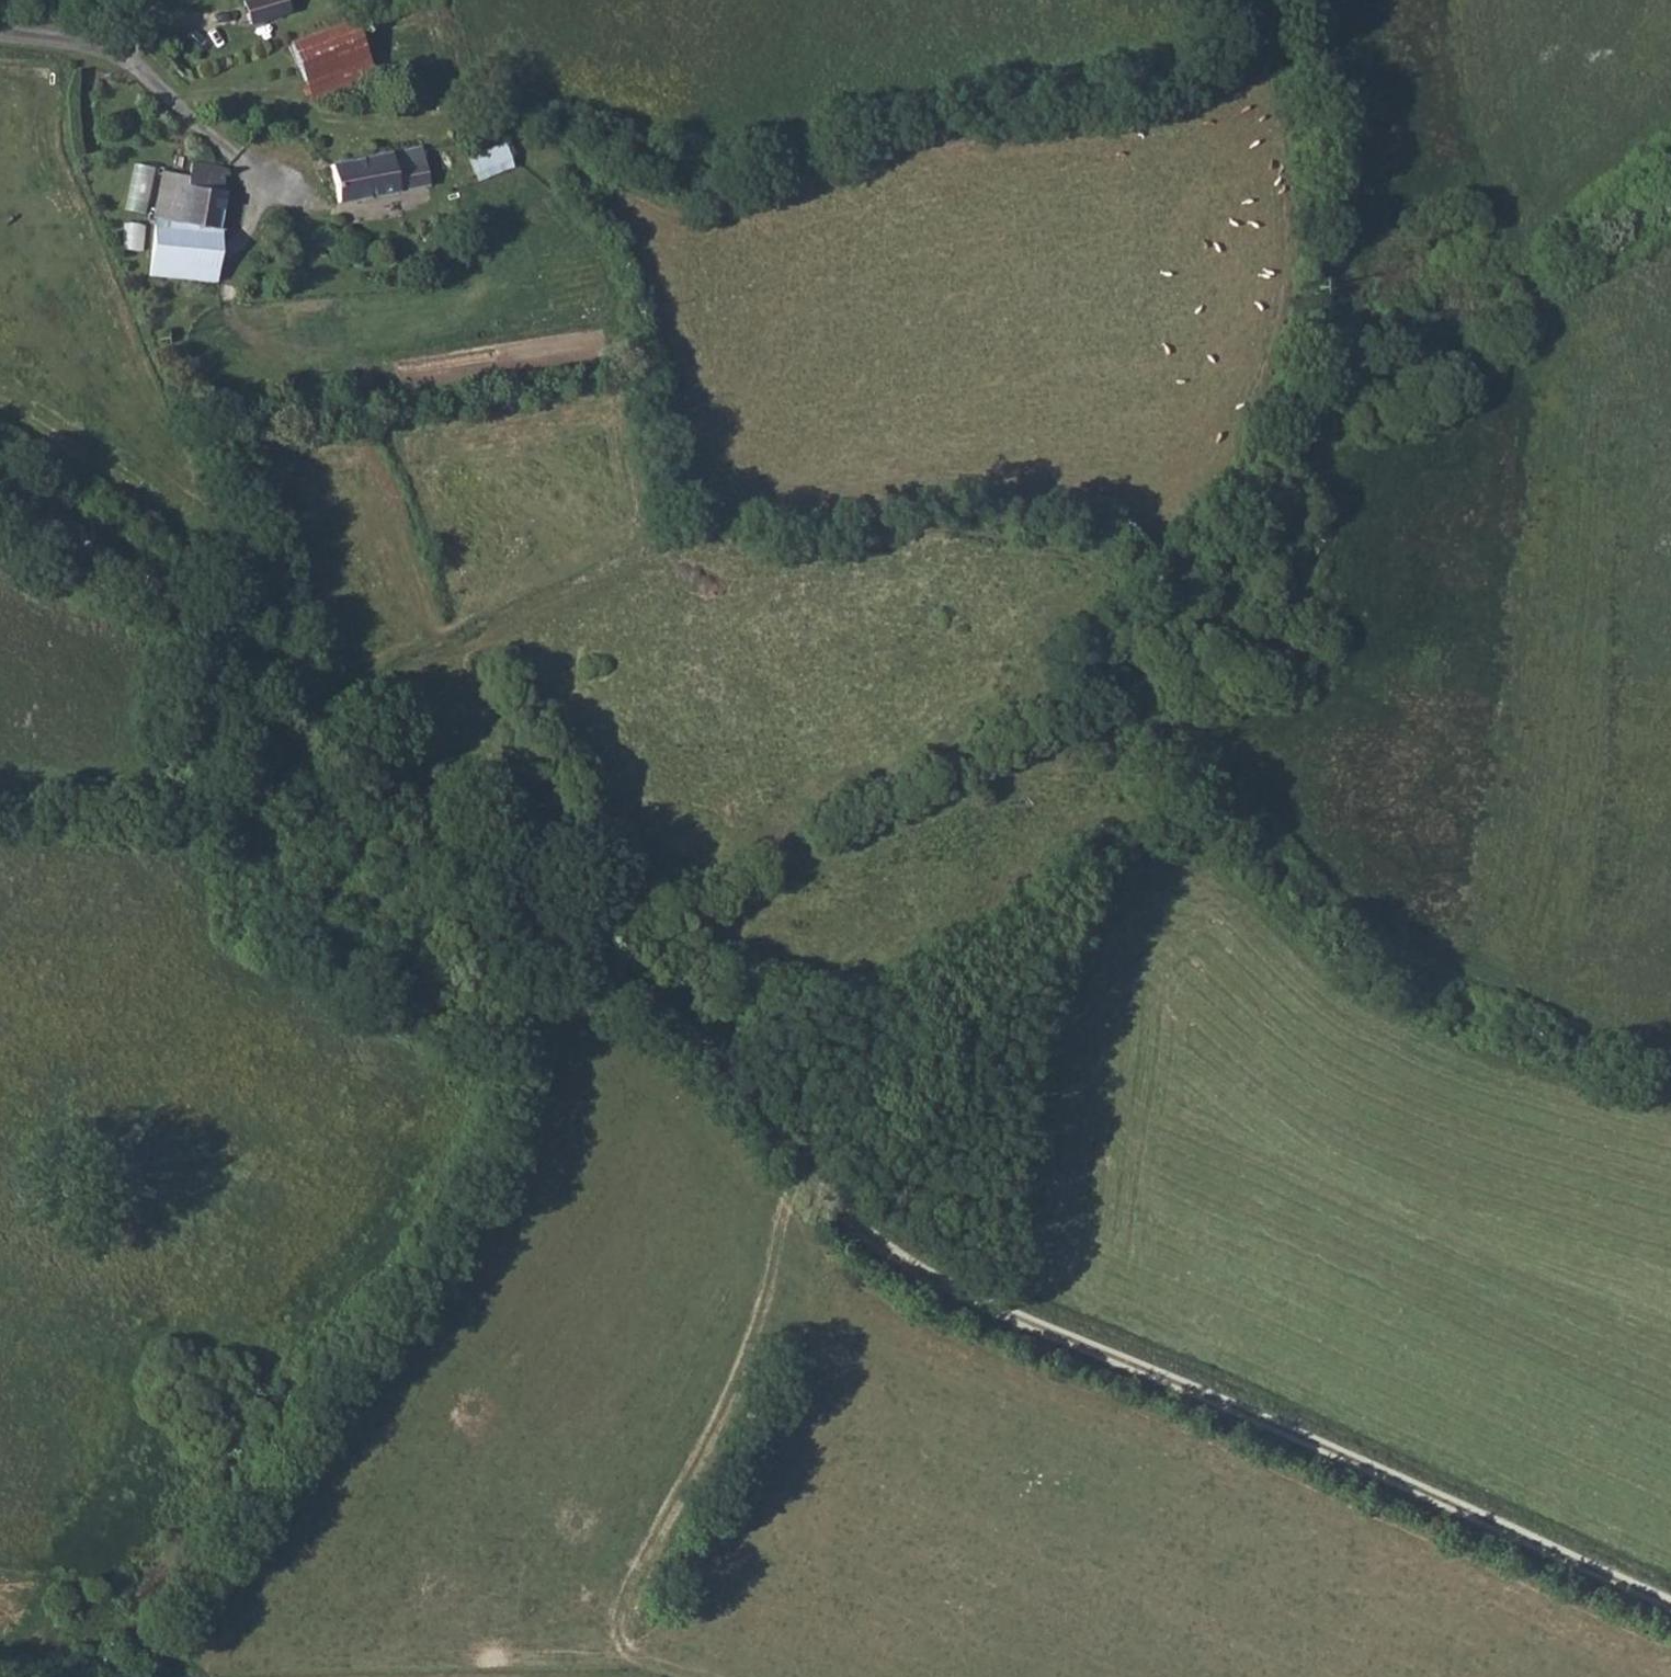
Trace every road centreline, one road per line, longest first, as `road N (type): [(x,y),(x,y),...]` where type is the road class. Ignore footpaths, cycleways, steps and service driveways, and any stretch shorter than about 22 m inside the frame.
road 1 (track): [(1670,1604),(1178,1392),(903,1260),(845,1213),(723,1063),(467,864),(302,699),(123,567),(0,498)]
road 2 (residential): [(0,37),(101,52),(141,74),(215,149)]

